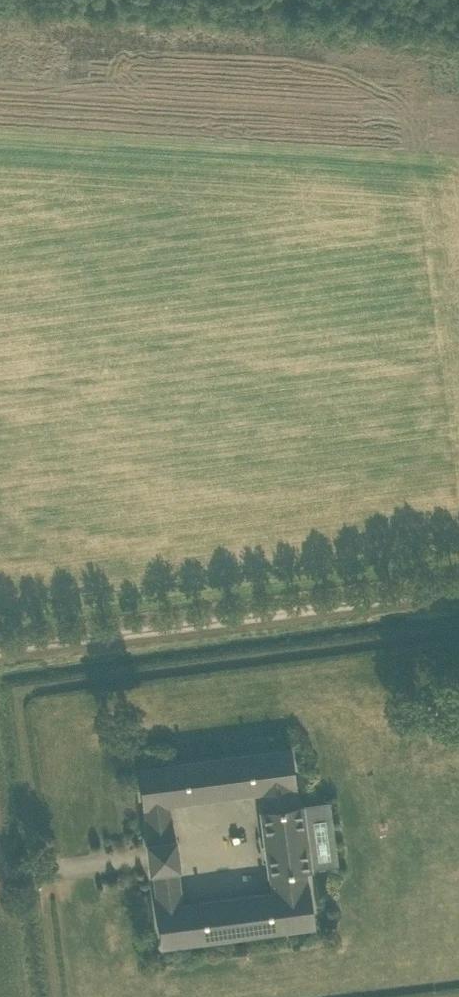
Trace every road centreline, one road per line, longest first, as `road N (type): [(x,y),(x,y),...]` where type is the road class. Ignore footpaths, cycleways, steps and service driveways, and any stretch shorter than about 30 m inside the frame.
road 1 (track): [(458,591),(0,650)]

